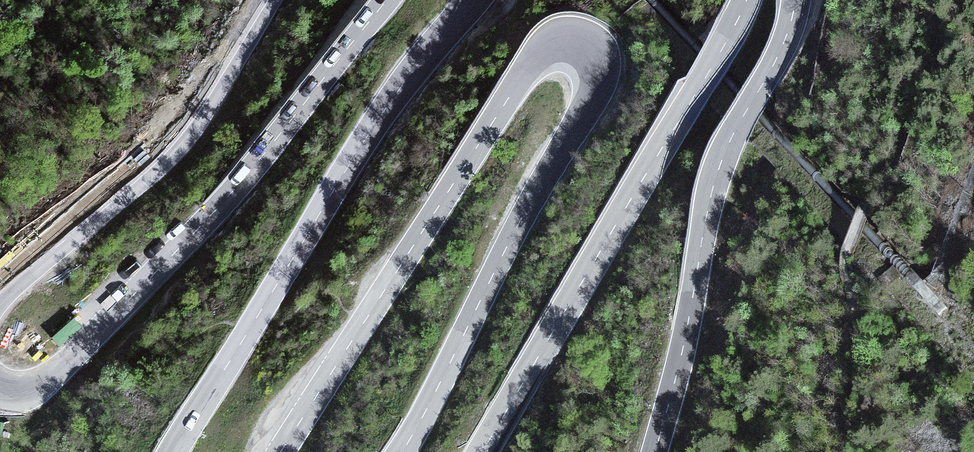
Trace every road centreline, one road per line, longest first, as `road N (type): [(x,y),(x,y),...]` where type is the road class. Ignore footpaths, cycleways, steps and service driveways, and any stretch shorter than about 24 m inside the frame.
road 1 (secondary): [(281,451),(531,64),(555,43),(585,44),(598,60),(596,90),(402,451)]
road 2 (secondary): [(0,390),(30,390),(68,362),(232,192),(387,0)]
road 3 (secondary): [(473,0),(381,115),(173,451)]
road 4 (secondary): [(482,451),(746,0)]
road 5 (secondary): [(795,0),(786,38),(720,165),(655,451)]
road 6 (secondary): [(268,0),(172,148),(0,293)]

